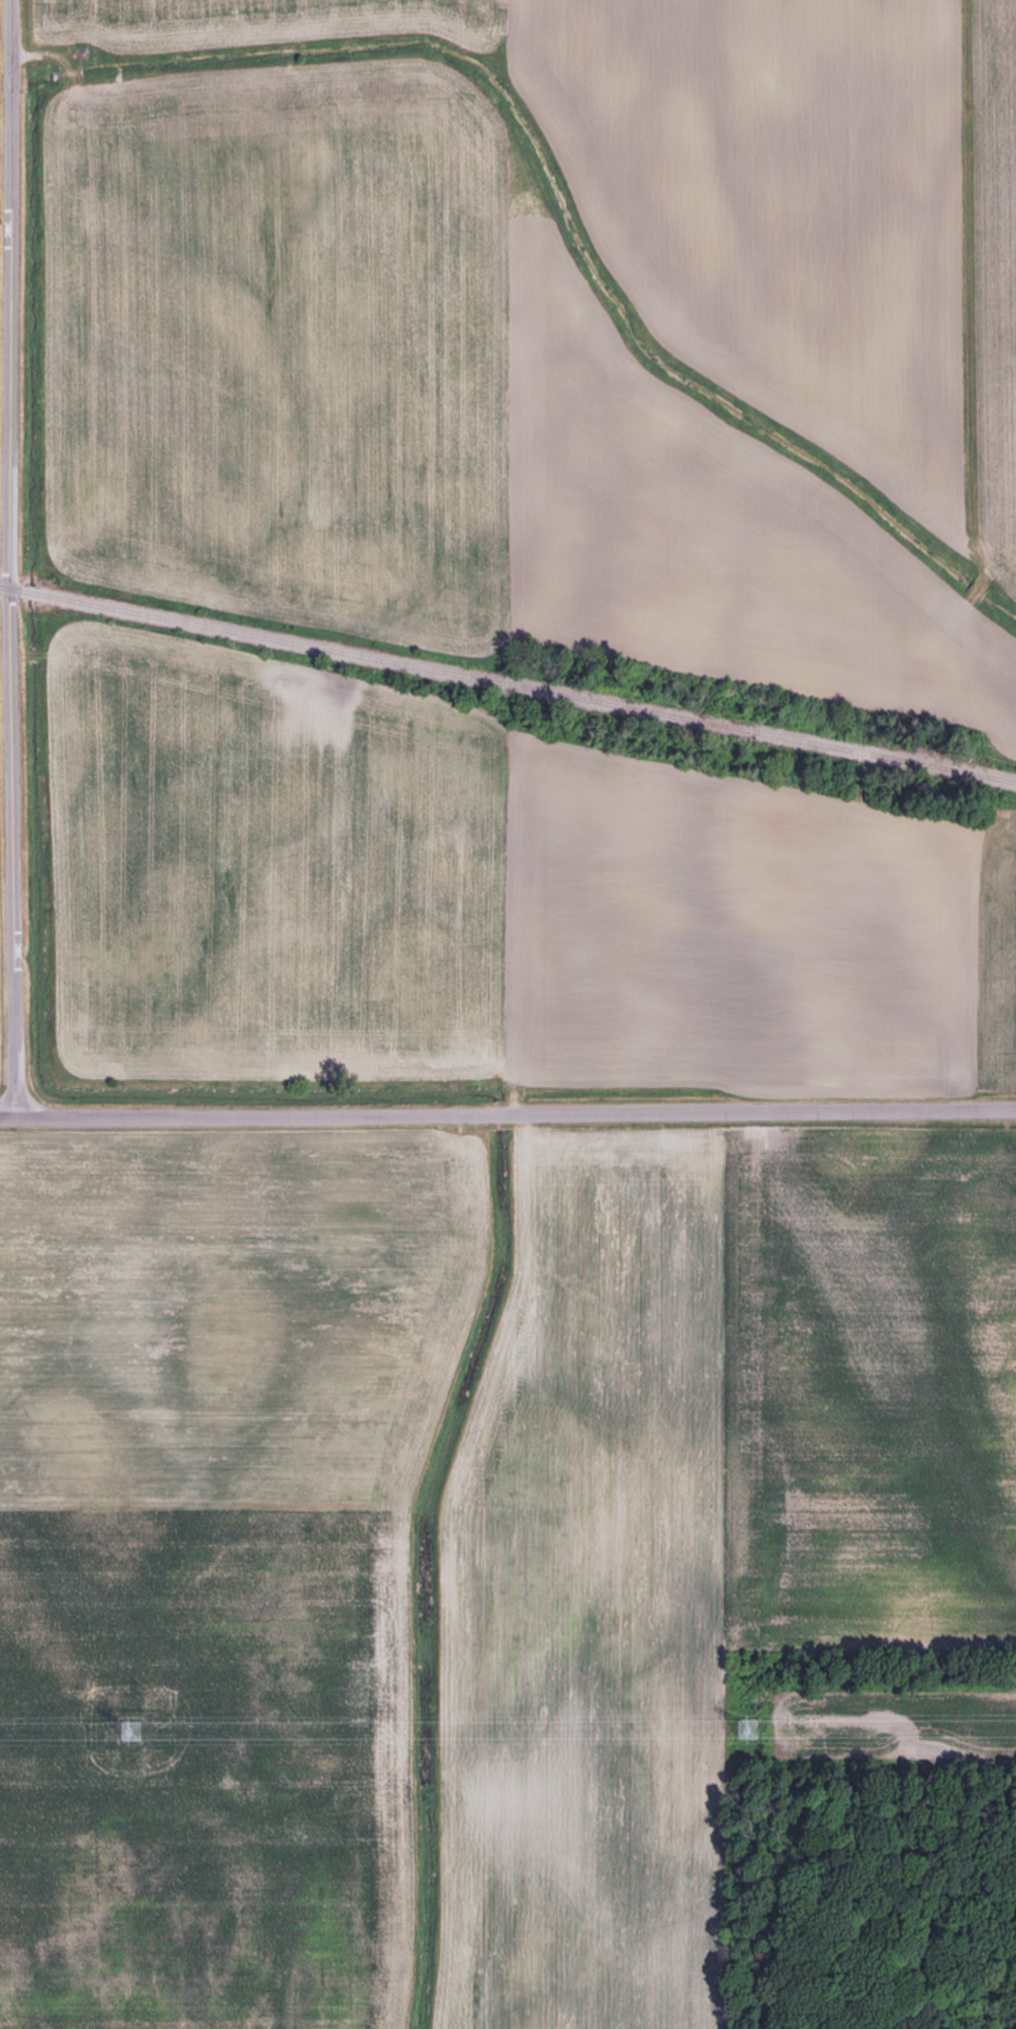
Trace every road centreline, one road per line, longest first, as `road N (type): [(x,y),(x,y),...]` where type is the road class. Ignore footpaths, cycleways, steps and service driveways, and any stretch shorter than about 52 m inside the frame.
road 1 (residential): [(17,1117),(4,588),(14,0)]
road 2 (residential): [(1015,1112),(0,1117)]

